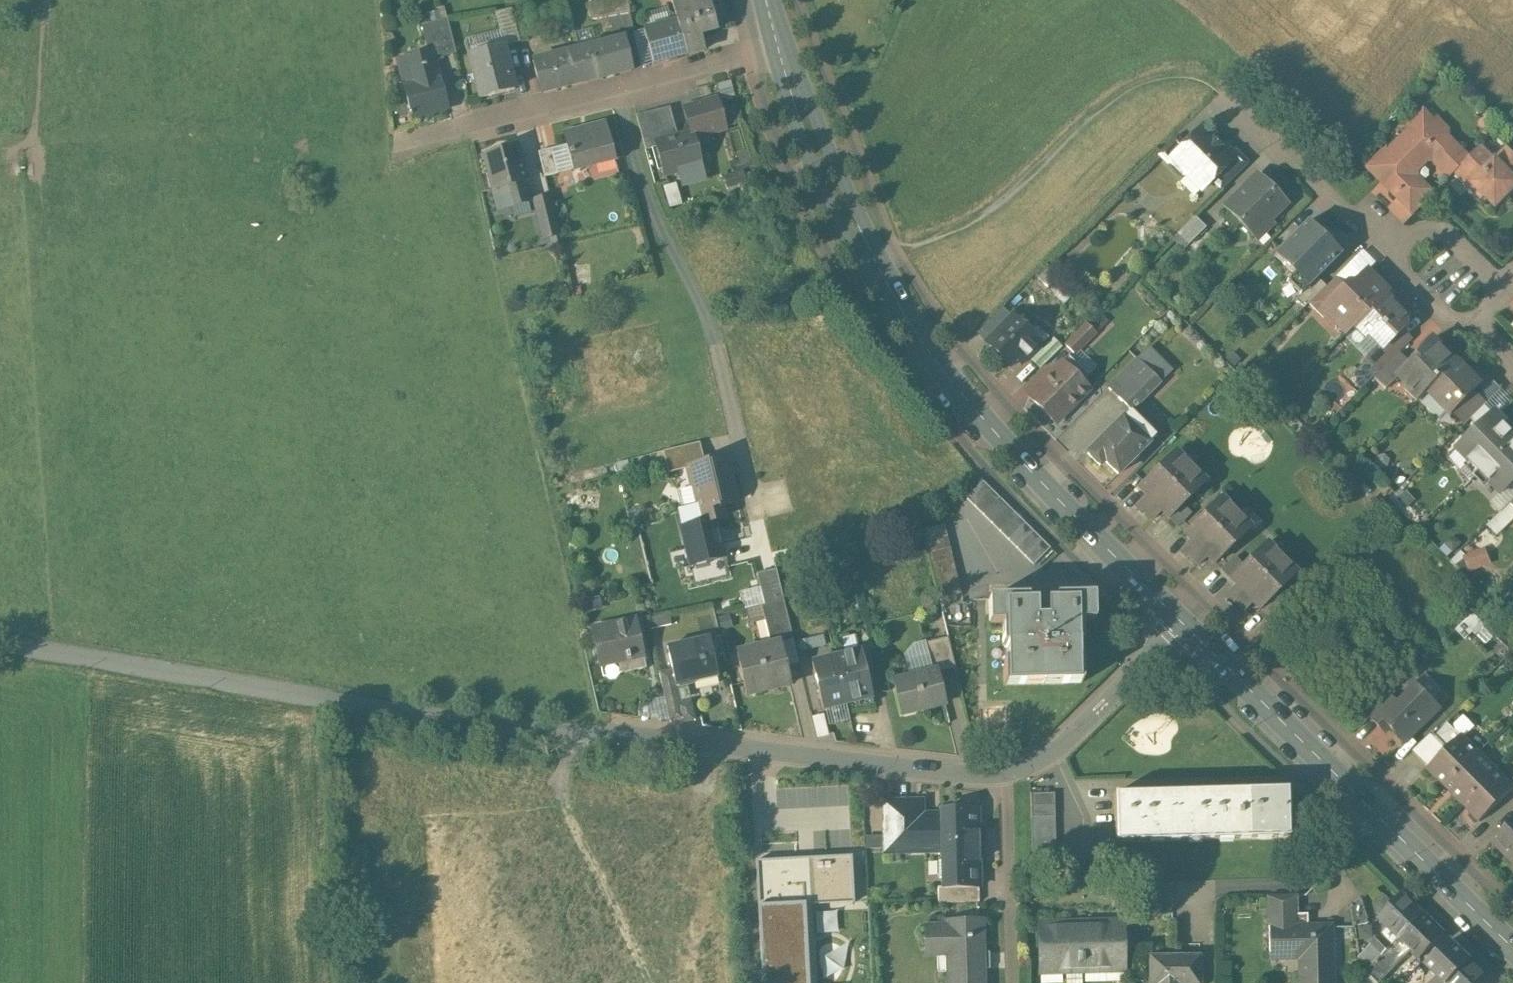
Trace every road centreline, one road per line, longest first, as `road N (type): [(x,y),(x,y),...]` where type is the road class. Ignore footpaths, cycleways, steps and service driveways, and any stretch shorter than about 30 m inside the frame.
road 1 (residential): [(0,646),(562,732),(992,772),(1057,746),(1177,632)]
road 2 (primary): [(779,38),(877,261),(940,366),(1009,454),(1177,632)]
road 3 (primary): [(1177,632),(1512,945)]
road 4 (residential): [(403,145),(779,38)]
road 5 (residential): [(1384,254),(1226,98)]
road 6 (residential): [(1504,292),(1437,233),(1405,235),(1384,254)]
road 7 (residential): [(1478,321),(1446,316),(1384,254)]

